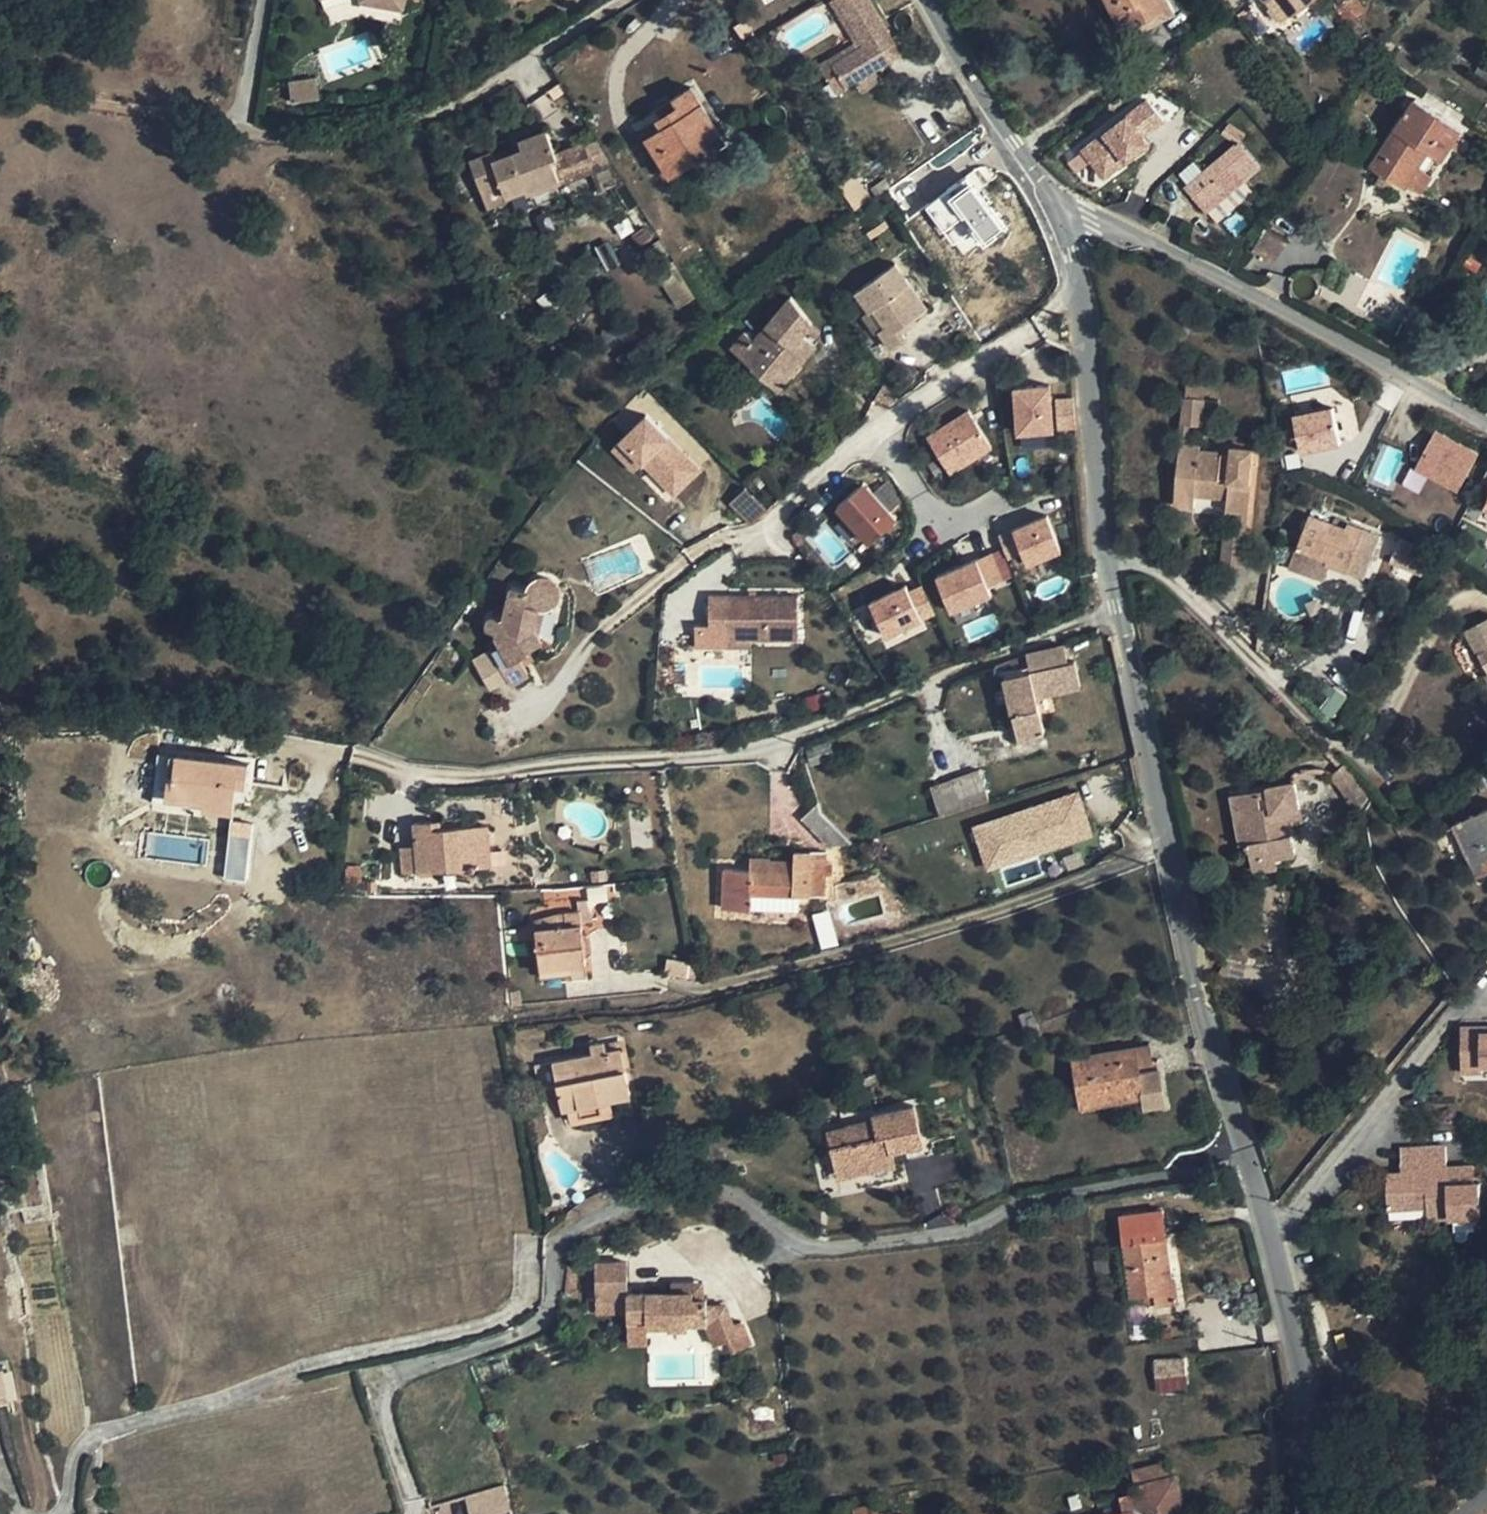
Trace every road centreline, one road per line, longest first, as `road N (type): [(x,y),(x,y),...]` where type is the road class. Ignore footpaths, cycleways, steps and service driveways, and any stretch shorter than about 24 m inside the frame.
road 1 (residential): [(1121,611),(772,753),(415,783)]
road 2 (residential): [(1248,1161),(1025,1202),(973,1231),(823,1249),(800,1244),(741,1197),(701,1187),(655,1195),(562,1243)]
road 3 (residential): [(1084,294),(884,425),(748,539),(700,555),(602,633),(532,716)]
road 4 (residential): [(562,1243),(529,1250),(519,1303),(499,1319),(97,1434),(80,1468),(81,1513)]
road 5 (residential): [(1170,852),(832,966),(671,996)]
road 6 (residential): [(1486,419),(1128,228),(1059,207)]
road 7 (residential): [(634,0),(531,73),(413,131),(322,139),(244,116)]
road 8 (residential): [(562,1243),(542,1324),(404,1370),(386,1389),(383,1413),(412,1513)]
road 9 (residential): [(1266,1230),(1297,1213),(1486,983)]
road 10 (residential): [(1110,565),(1136,562),(1172,580),(1356,761)]
road 11 (residential): [(1248,1161),(1170,852)]
road 12 (residential): [(1325,1513),(1266,1230)]
road 13 (residential): [(1110,565),(1084,294)]
road 14 (residential): [(1170,852),(1121,611)]
road 15 (residential): [(1059,207),(928,0)]
road 16 (residential): [(244,116),(0,100)]
road 17 (residential): [(1356,761),(1458,596),(1486,610)]

